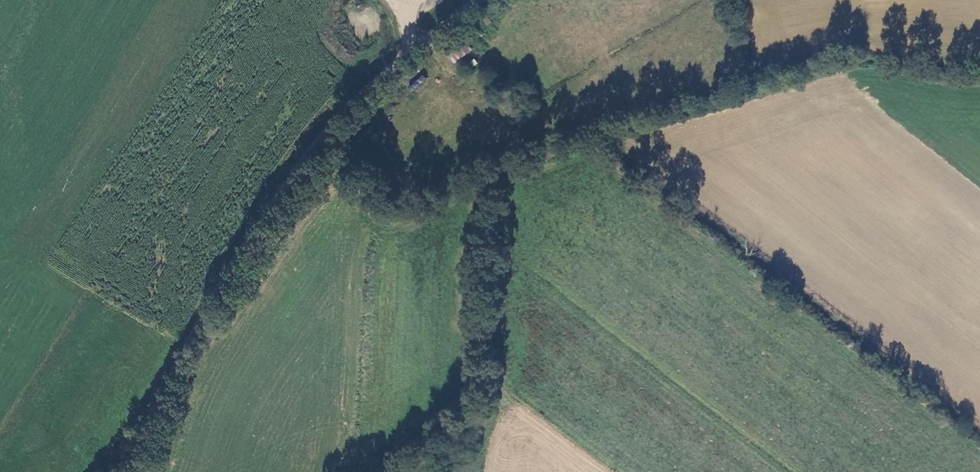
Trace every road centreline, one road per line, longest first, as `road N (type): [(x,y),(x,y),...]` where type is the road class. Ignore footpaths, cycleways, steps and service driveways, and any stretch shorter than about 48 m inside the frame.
road 1 (track): [(489,0),(417,49),(124,471)]

